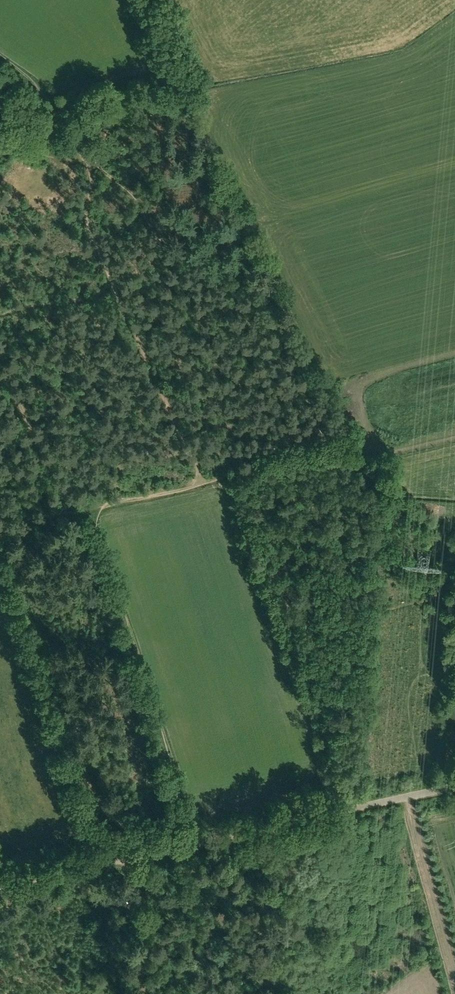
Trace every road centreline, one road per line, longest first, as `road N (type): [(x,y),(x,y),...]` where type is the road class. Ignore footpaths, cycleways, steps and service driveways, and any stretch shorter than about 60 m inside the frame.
road 1 (unclassified): [(0,883),(454,785)]

